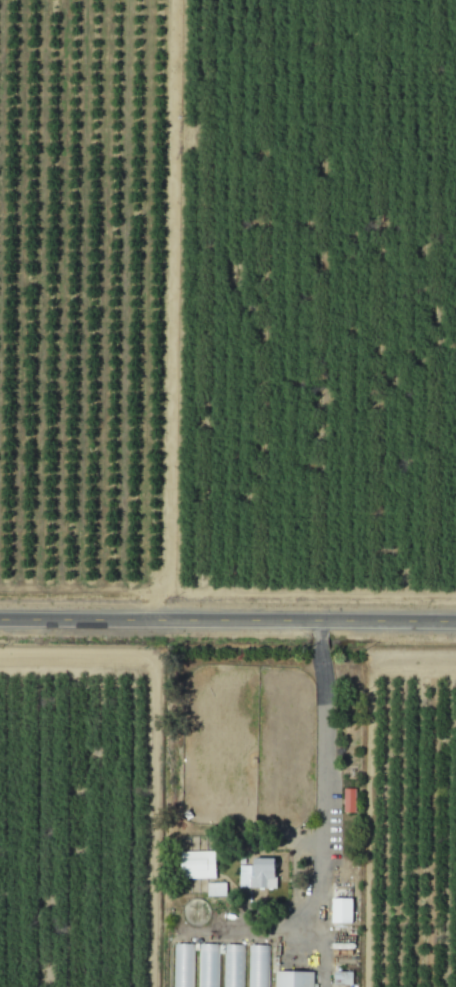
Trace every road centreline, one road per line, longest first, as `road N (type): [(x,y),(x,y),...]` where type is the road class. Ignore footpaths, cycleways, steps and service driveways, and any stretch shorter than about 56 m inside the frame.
road 1 (tertiary): [(0,620),(455,623)]

